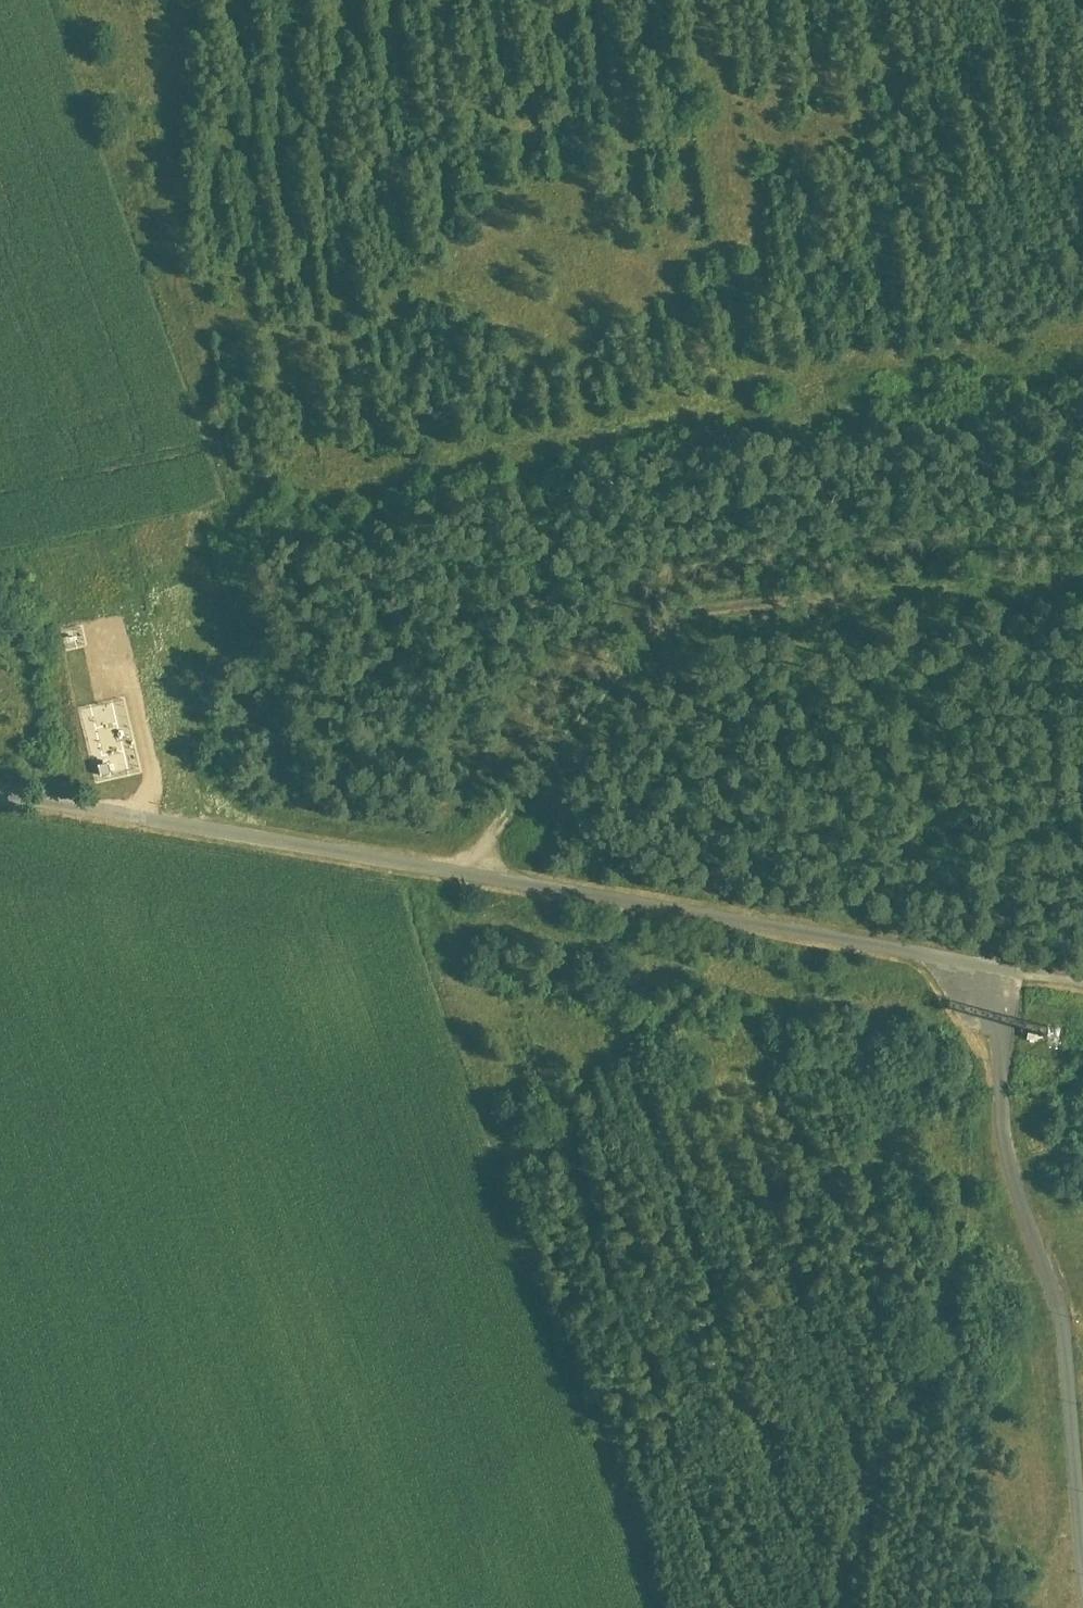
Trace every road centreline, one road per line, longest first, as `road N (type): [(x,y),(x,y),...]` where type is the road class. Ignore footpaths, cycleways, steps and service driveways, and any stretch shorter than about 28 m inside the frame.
road 1 (track): [(467,879),(637,630),(672,609),(726,594),(873,582),(1082,575)]

